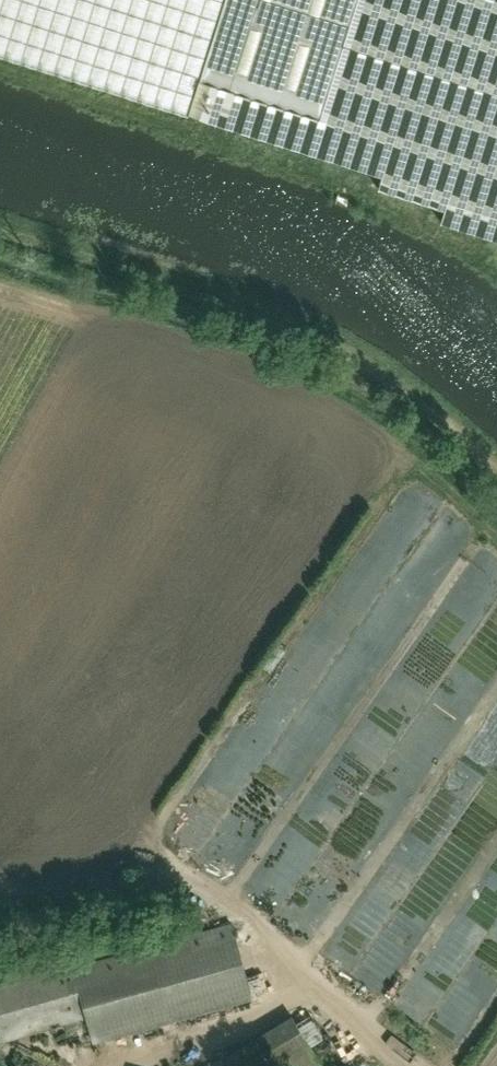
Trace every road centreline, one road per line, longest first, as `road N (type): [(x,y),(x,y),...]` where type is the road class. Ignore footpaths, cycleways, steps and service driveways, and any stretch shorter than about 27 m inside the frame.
road 1 (track): [(496,465),(403,378),(307,328),(0,216)]

